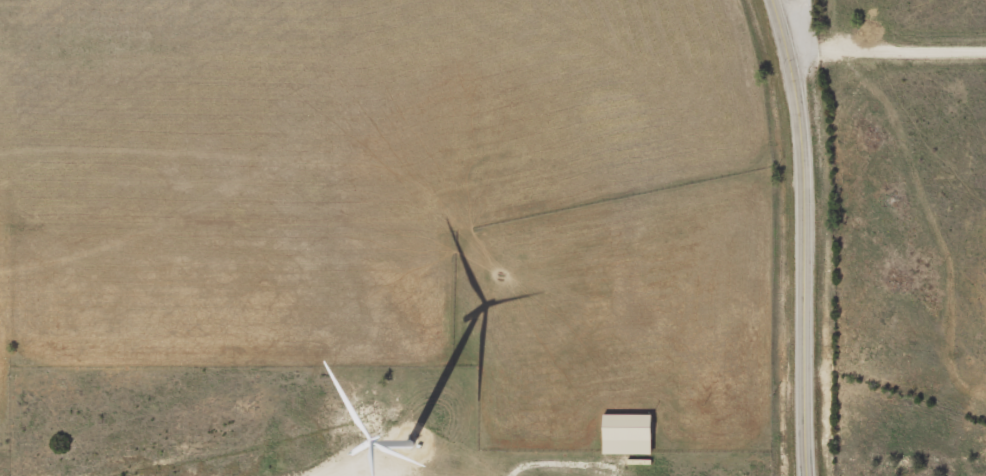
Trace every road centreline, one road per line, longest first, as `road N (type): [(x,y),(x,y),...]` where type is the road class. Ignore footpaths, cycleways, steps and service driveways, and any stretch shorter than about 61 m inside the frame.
road 1 (secondary): [(772,0),(803,126),(808,475)]

